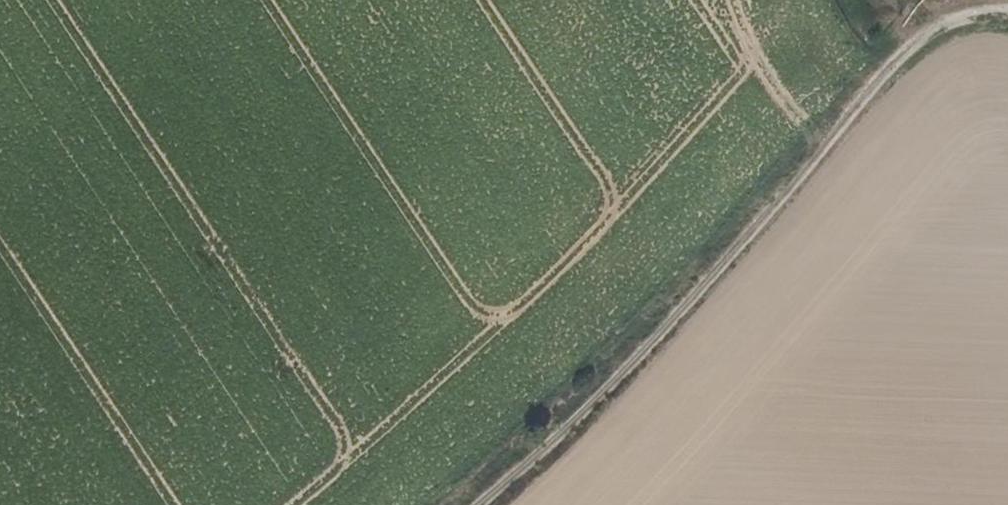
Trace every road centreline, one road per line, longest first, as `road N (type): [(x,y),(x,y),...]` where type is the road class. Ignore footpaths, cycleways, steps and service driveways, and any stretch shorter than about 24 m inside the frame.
road 1 (track): [(479,504),(689,306),(908,48),(958,15),(1007,16)]

